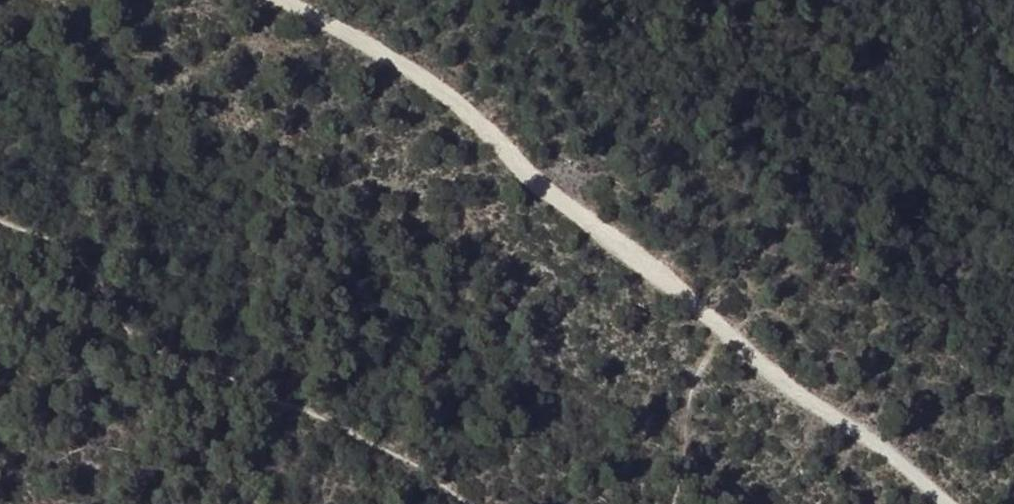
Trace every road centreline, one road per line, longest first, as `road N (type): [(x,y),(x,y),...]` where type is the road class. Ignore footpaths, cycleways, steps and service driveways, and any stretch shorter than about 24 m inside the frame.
road 1 (track): [(947,503),(514,168),(259,0)]
road 2 (track): [(0,212),(84,256),(119,305),(183,360),(321,409),(428,463),(461,503)]
road 3 (track): [(673,503),(693,400),(730,333)]

